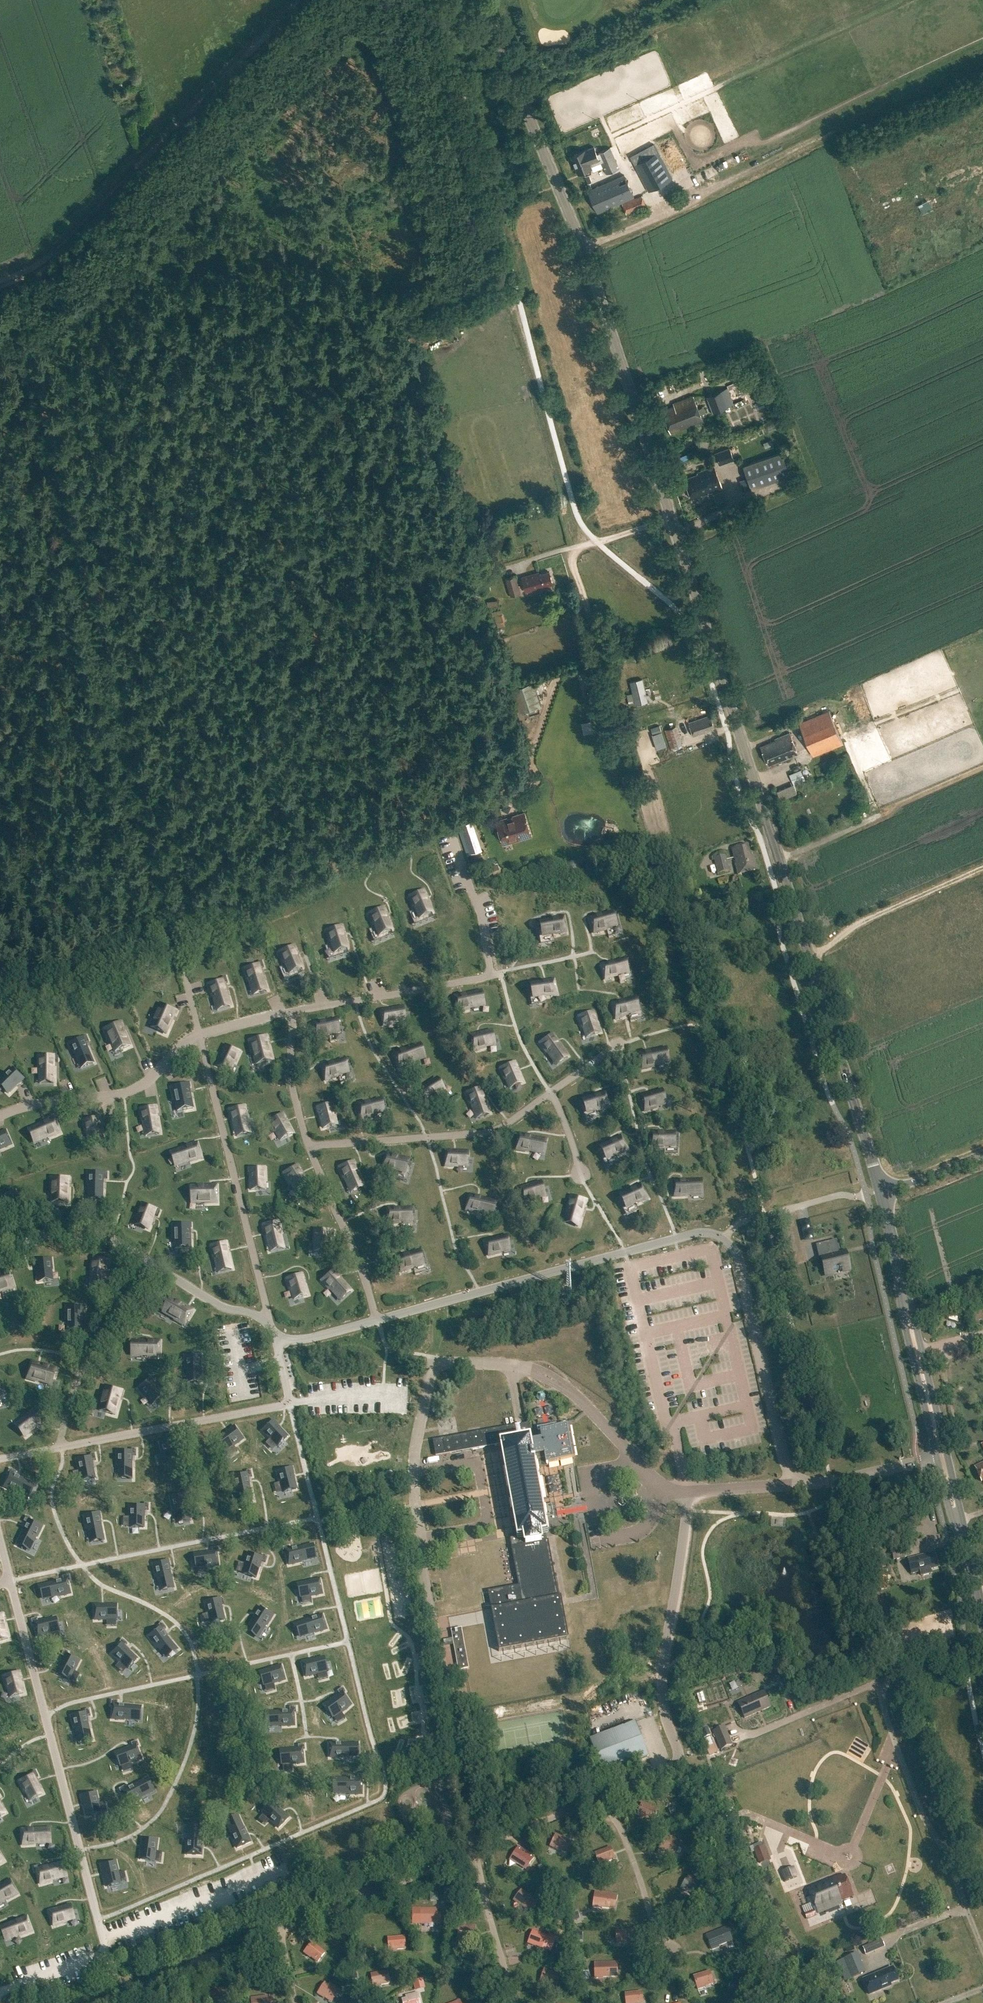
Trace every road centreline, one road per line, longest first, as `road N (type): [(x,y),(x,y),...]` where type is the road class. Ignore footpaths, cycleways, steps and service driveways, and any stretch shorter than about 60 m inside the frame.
road 1 (tertiary): [(880,1190),(583,248),(481,0)]
road 2 (track): [(176,934),(6,280)]
road 3 (track): [(460,816),(536,780),(533,755),(558,677),(590,664),(592,632),(572,554),(670,519)]
road 4 (track): [(583,248),(982,60)]
road 5 (track): [(0,282),(41,264),(302,0)]
road 6 (track): [(0,1009),(381,847)]
road 7 (unclassified): [(982,1951),(881,1696),(884,1681),(982,1643)]
road 8 (tertiary): [(897,1260),(912,1357),(964,1542)]
road 9 (tertiary): [(964,1542),(897,1260)]

